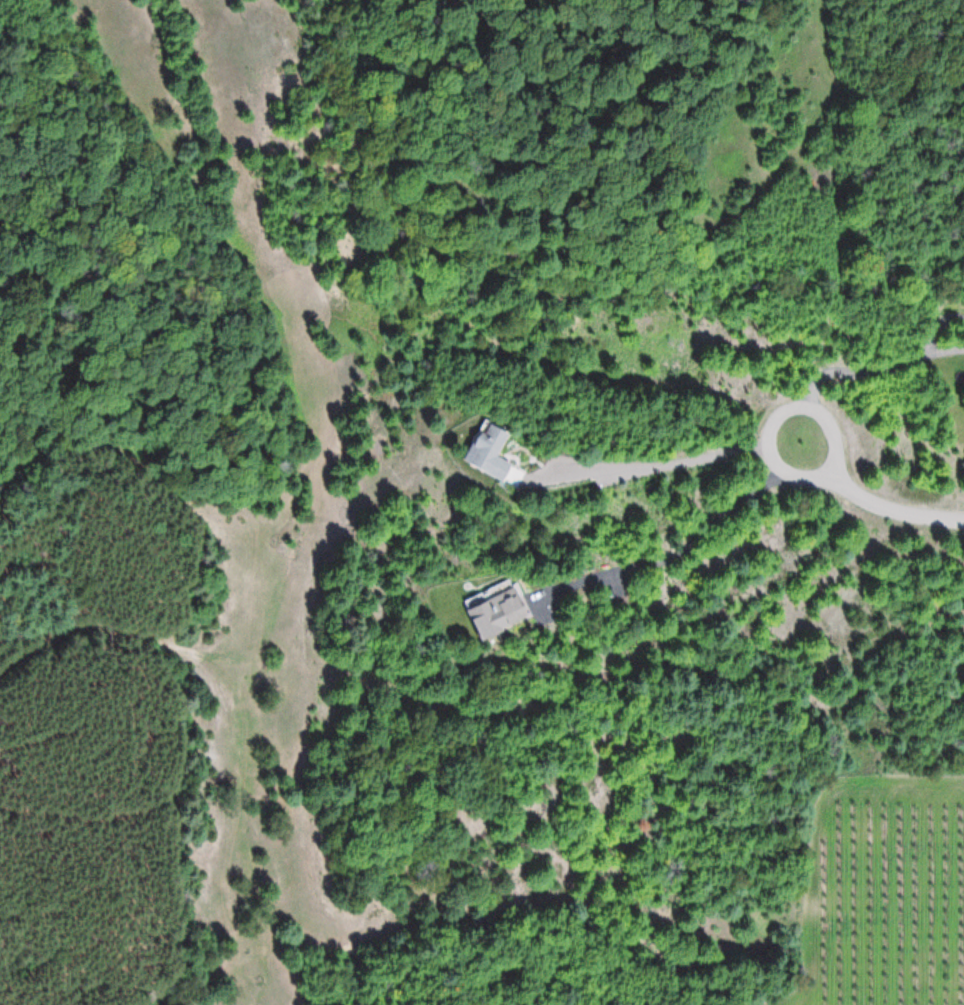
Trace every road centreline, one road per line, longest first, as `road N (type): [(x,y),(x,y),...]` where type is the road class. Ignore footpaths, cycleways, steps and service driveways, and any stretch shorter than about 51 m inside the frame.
road 1 (residential): [(842,484),(821,414),(798,408),(775,421),(769,447),(781,471),(842,484)]
road 2 (residential): [(963,522),(882,507),(842,484)]

